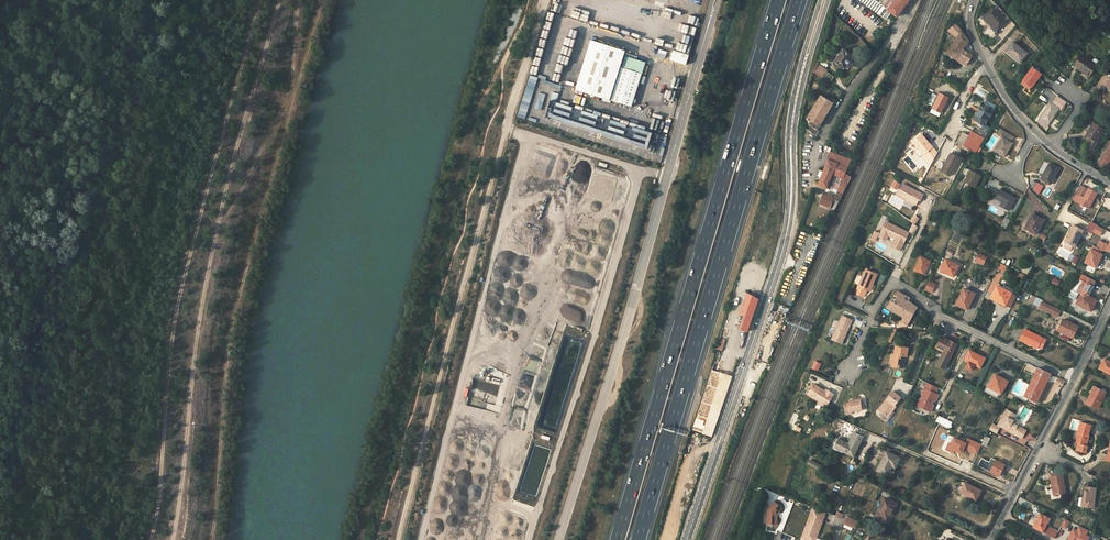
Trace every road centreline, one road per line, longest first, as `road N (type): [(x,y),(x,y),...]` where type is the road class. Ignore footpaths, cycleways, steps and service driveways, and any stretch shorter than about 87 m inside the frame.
road 1 (motorway): [(638,539),(800,0)]
road 2 (motorway): [(778,0),(617,539)]
road 3 (unclassified): [(716,0),(558,539)]
road 4 (track): [(356,539),(506,0)]
road 5 (secondary): [(686,539),(785,239),(793,120),(824,0)]
road 6 (track): [(397,539),(545,0)]
road 7 (track): [(153,539),(169,357),(256,0)]
road 8 (track): [(278,0),(216,232),(173,539)]
road 9 (residential): [(848,369),(875,308),(899,285),(925,308),(1071,379)]
road 10 (track): [(216,232),(293,90),(320,0)]
road 11 (tertiary): [(1071,379),(991,539)]
road 12 (residential): [(916,0),(822,142)]

